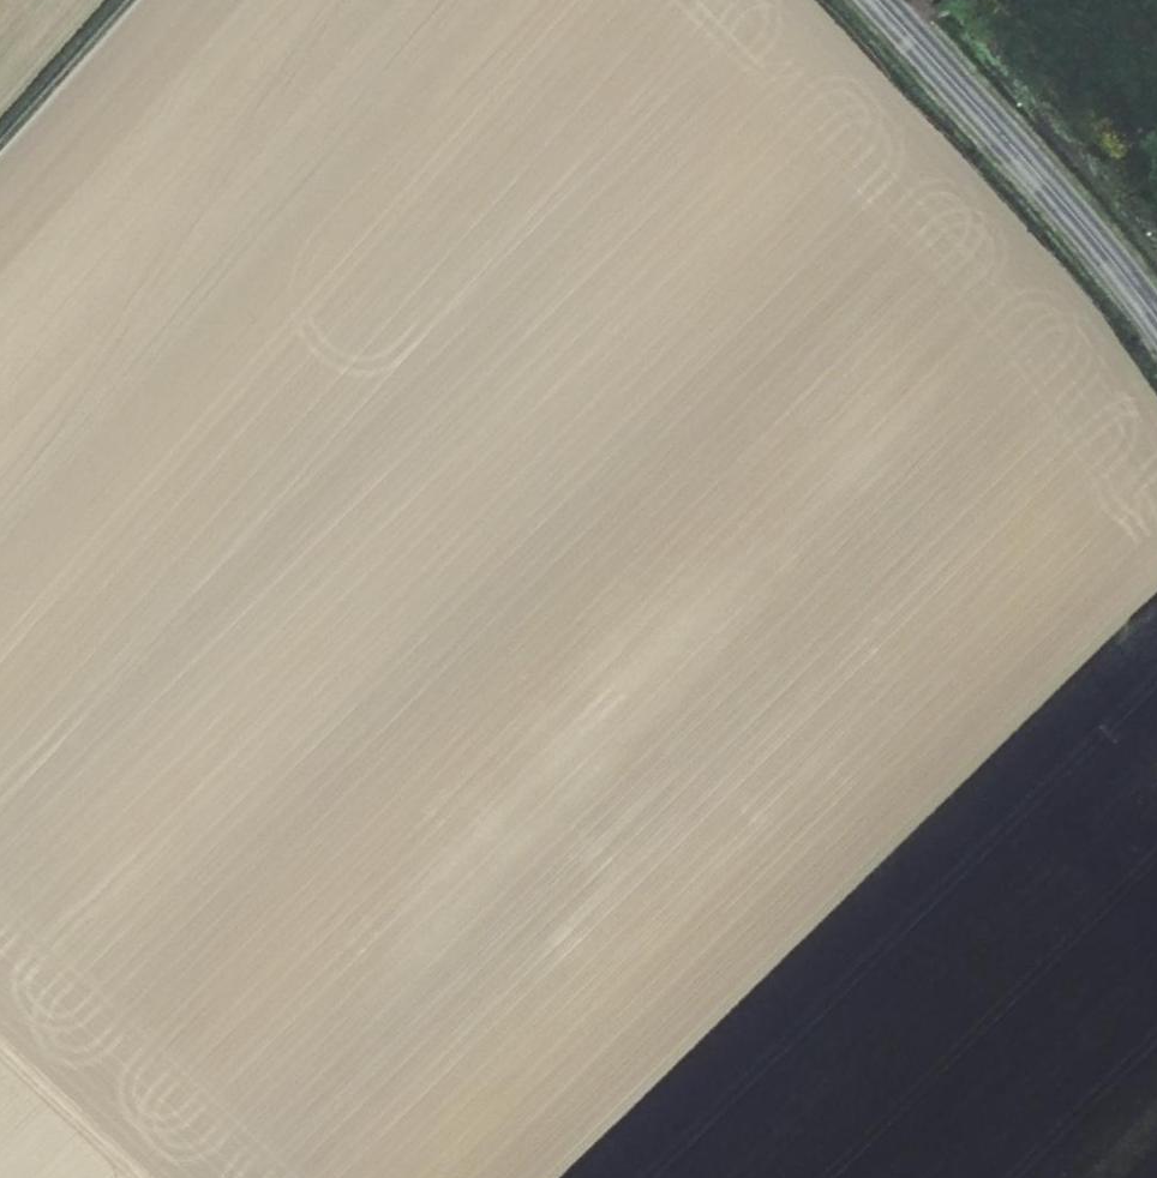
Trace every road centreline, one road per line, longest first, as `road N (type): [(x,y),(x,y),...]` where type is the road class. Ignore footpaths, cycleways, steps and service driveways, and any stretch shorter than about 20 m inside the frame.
road 1 (tertiary): [(1156,320),(876,0)]

